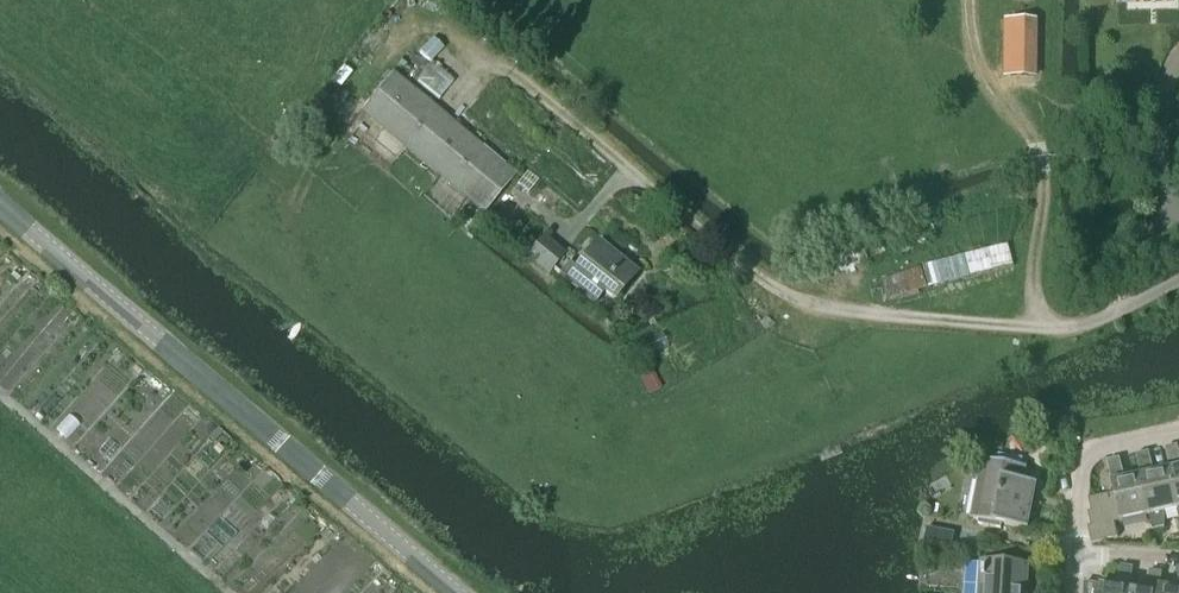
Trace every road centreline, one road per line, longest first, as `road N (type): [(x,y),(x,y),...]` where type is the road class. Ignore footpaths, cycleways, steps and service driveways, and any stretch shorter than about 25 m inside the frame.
road 1 (tertiary): [(455,592),(0,203)]
road 2 (track): [(978,0),(982,55),(1042,129),(1052,164),(1044,259),(1051,328)]
road 3 (residential): [(1077,559),(1083,461),(1096,449),(1178,431)]
road 4 (unclassified): [(1178,277),(1074,330),(1051,328)]

